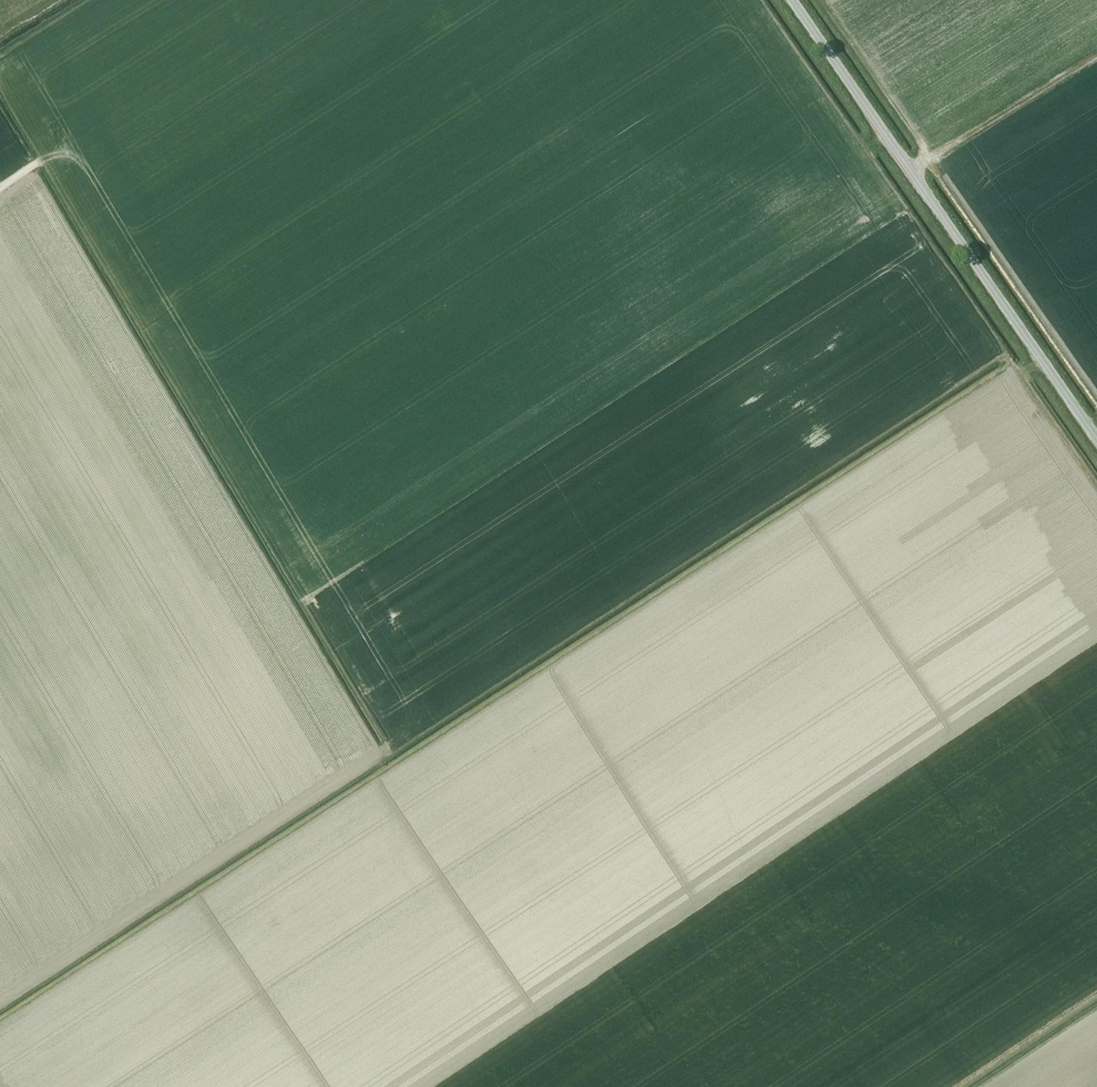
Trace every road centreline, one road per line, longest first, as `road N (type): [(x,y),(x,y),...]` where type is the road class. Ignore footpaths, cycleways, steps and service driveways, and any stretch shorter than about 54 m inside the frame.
road 1 (unclassified): [(1096,438),(792,0)]

